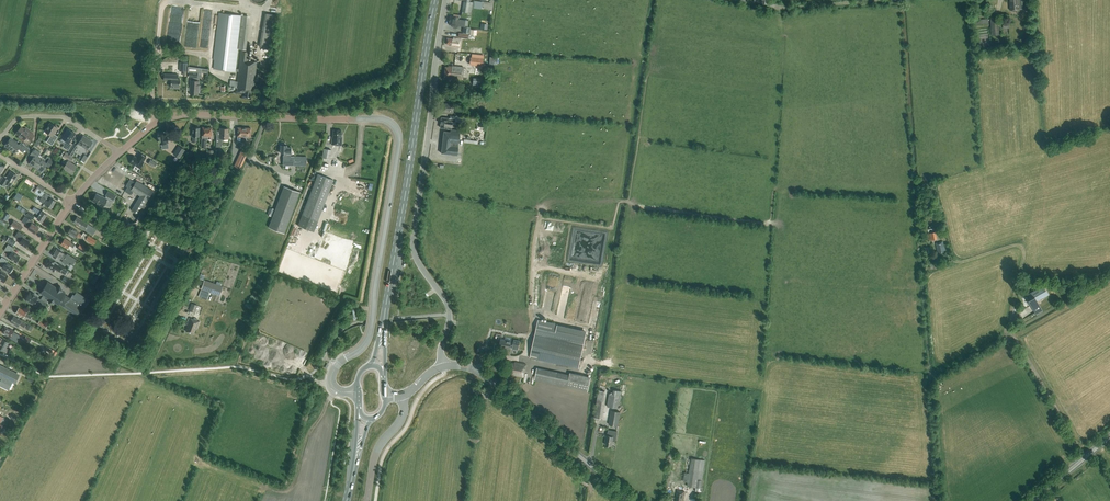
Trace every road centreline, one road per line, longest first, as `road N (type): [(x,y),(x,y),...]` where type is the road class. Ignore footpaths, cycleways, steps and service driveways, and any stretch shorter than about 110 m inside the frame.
road 1 (tertiary): [(357,392),(336,390),(331,377),(369,336),(395,129),(377,118),(190,115)]
road 2 (unclassified): [(444,367),(449,306),(413,243),(445,0)]
road 3 (track): [(1084,458),(1012,336),(1021,249),(952,260),(934,216)]
road 4 (primary): [(384,321),(434,0)]
road 5 (tertiary): [(634,500),(482,374),(444,367)]
road 6 (residential): [(0,137),(23,117),(66,119),(121,152)]
road 7 (tertiary): [(0,317),(74,203)]

